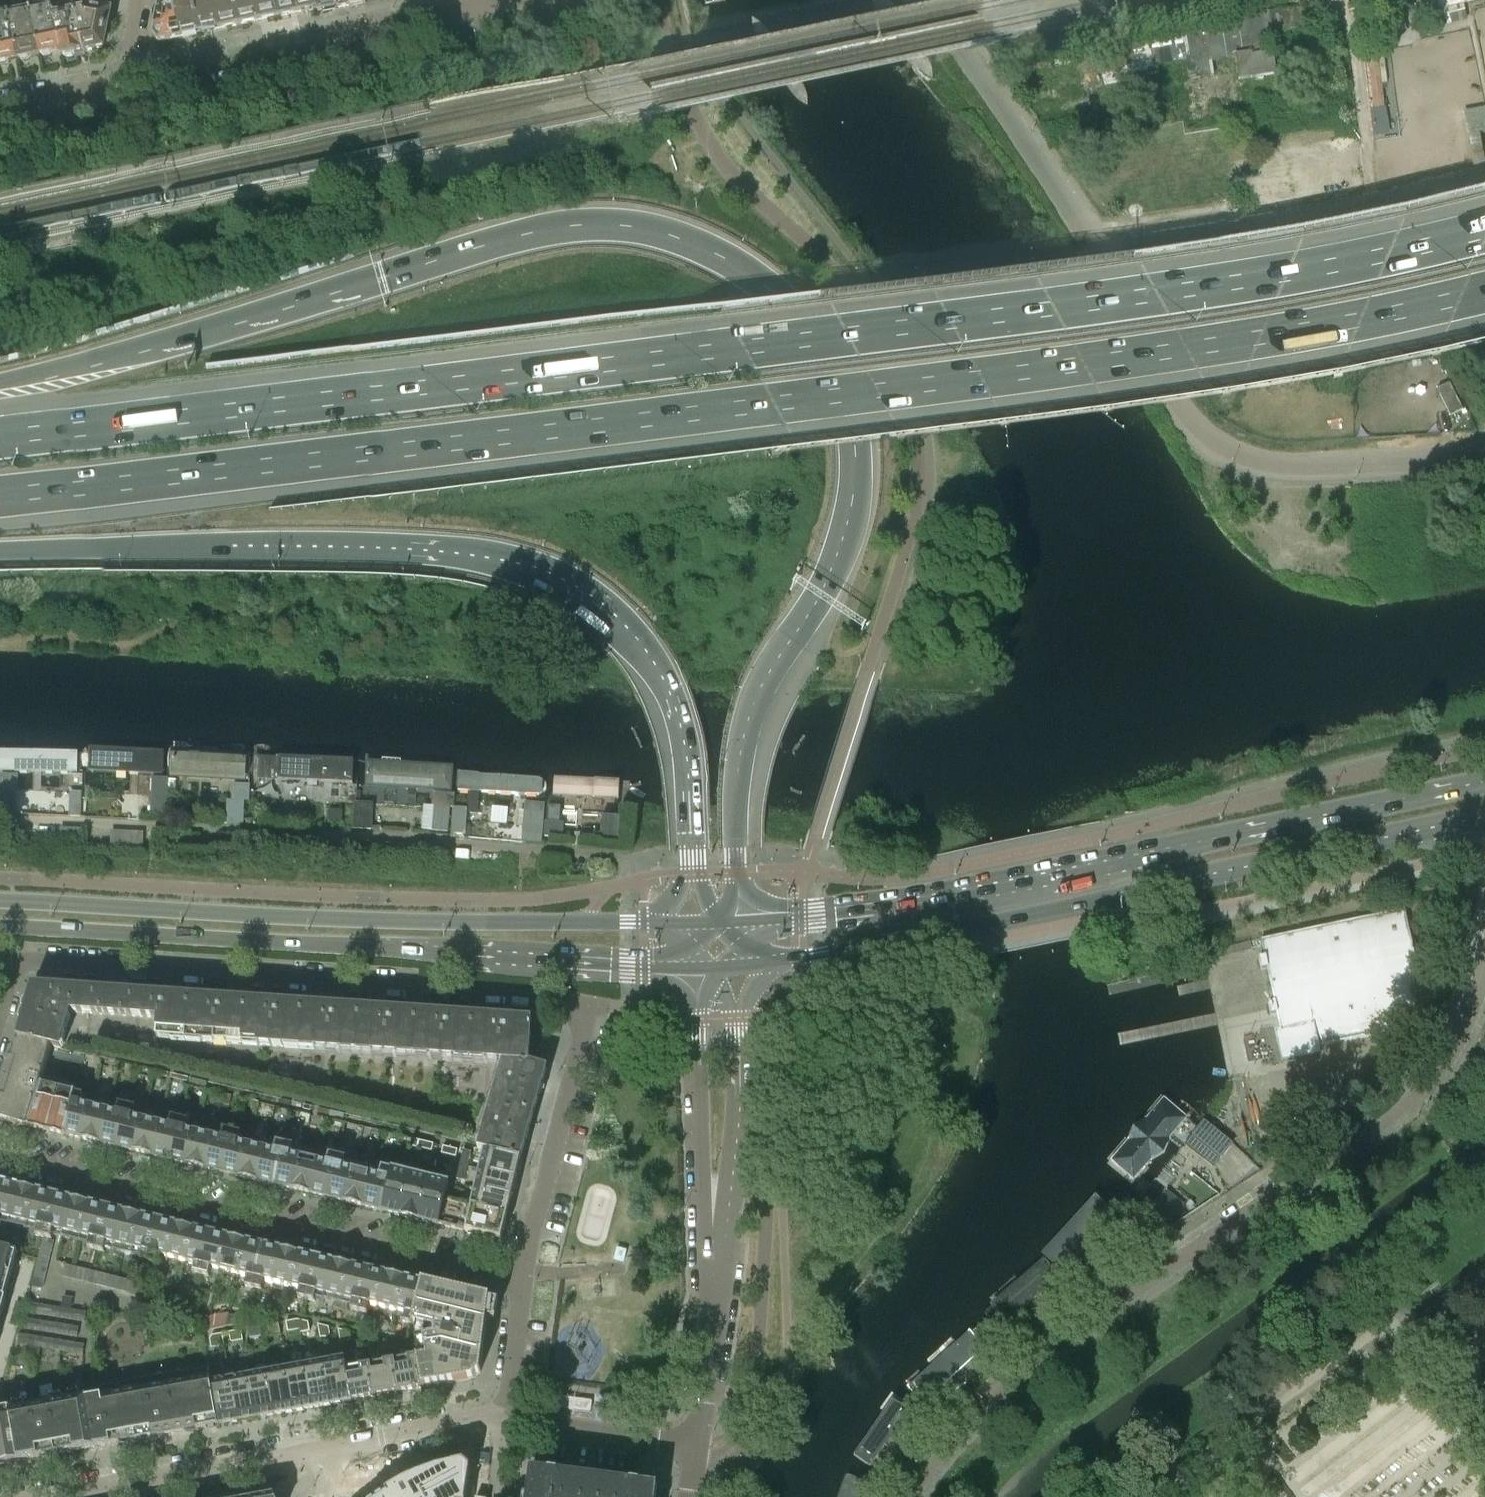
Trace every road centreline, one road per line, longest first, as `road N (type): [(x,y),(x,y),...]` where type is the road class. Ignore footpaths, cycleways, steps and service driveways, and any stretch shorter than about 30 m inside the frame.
road 1 (motorway): [(1484,232),(1182,292),(0,440)]
road 2 (motorway): [(0,497),(1188,350),(1484,293)]
road 3 (motorway): [(736,885),(739,752),(832,568),(854,481),(850,416),(783,304),(755,278),(669,233),(577,224),(523,232),(152,348),(0,382)]
road 4 (motorway): [(0,553),(404,549),(489,557),(580,589),(618,620),(671,708),(687,769),(691,880)]
road 5 (residential): [(18,962),(584,1002),(522,1280)]
road 6 (residential): [(1484,455),(1287,465),(1206,438),(1071,207),(924,0)]
road 7 (secondary): [(783,960),(1484,817)]
road 8 (secondary): [(1484,783),(1071,875),(784,918)]
road 9 (residential): [(0,828),(354,834),(626,856),(626,873),(579,922)]
road 10 (secondary): [(0,926),(653,967)]
road 11 (residential): [(1410,1098),(1347,1150),(1050,1347),(948,1443),(909,1496)]
road 12 (secondary): [(579,922),(304,918),(0,900)]
road 13 (residential): [(0,1157),(522,1280)]
road 14 (residential): [(126,82),(172,92),(353,56),(414,21),(513,0)]
road 15 (residential): [(34,1496),(322,1440)]
road 16 (residential): [(717,1240),(739,1057),(737,1010)]
road 17 (residential): [(698,1012),(700,1175),(717,1240)]
road 18 (residential): [(697,1447),(717,1240)]
road 19 (residential): [(505,1419),(697,1447)]
road 20 (residential): [(322,1440),(505,1419)]
road 21 (unclassified): [(1484,964),(1463,1028),(1410,1098)]
road 22 (residential): [(522,1280),(505,1419)]
road 23 (residential): [(126,82),(0,106)]

